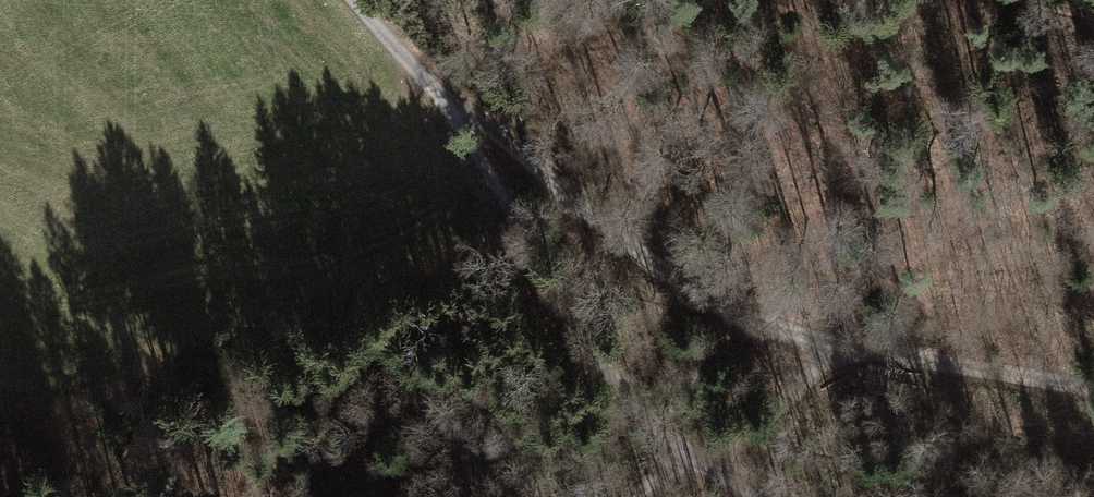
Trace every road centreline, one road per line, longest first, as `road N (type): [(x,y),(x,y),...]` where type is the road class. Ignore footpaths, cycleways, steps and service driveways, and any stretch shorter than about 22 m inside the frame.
road 1 (track): [(437,97),(579,199),(665,283),(816,340),(1093,385)]
road 2 (track): [(683,452),(586,350),(512,201),(352,0)]
road 3 (track): [(705,466),(833,342)]

